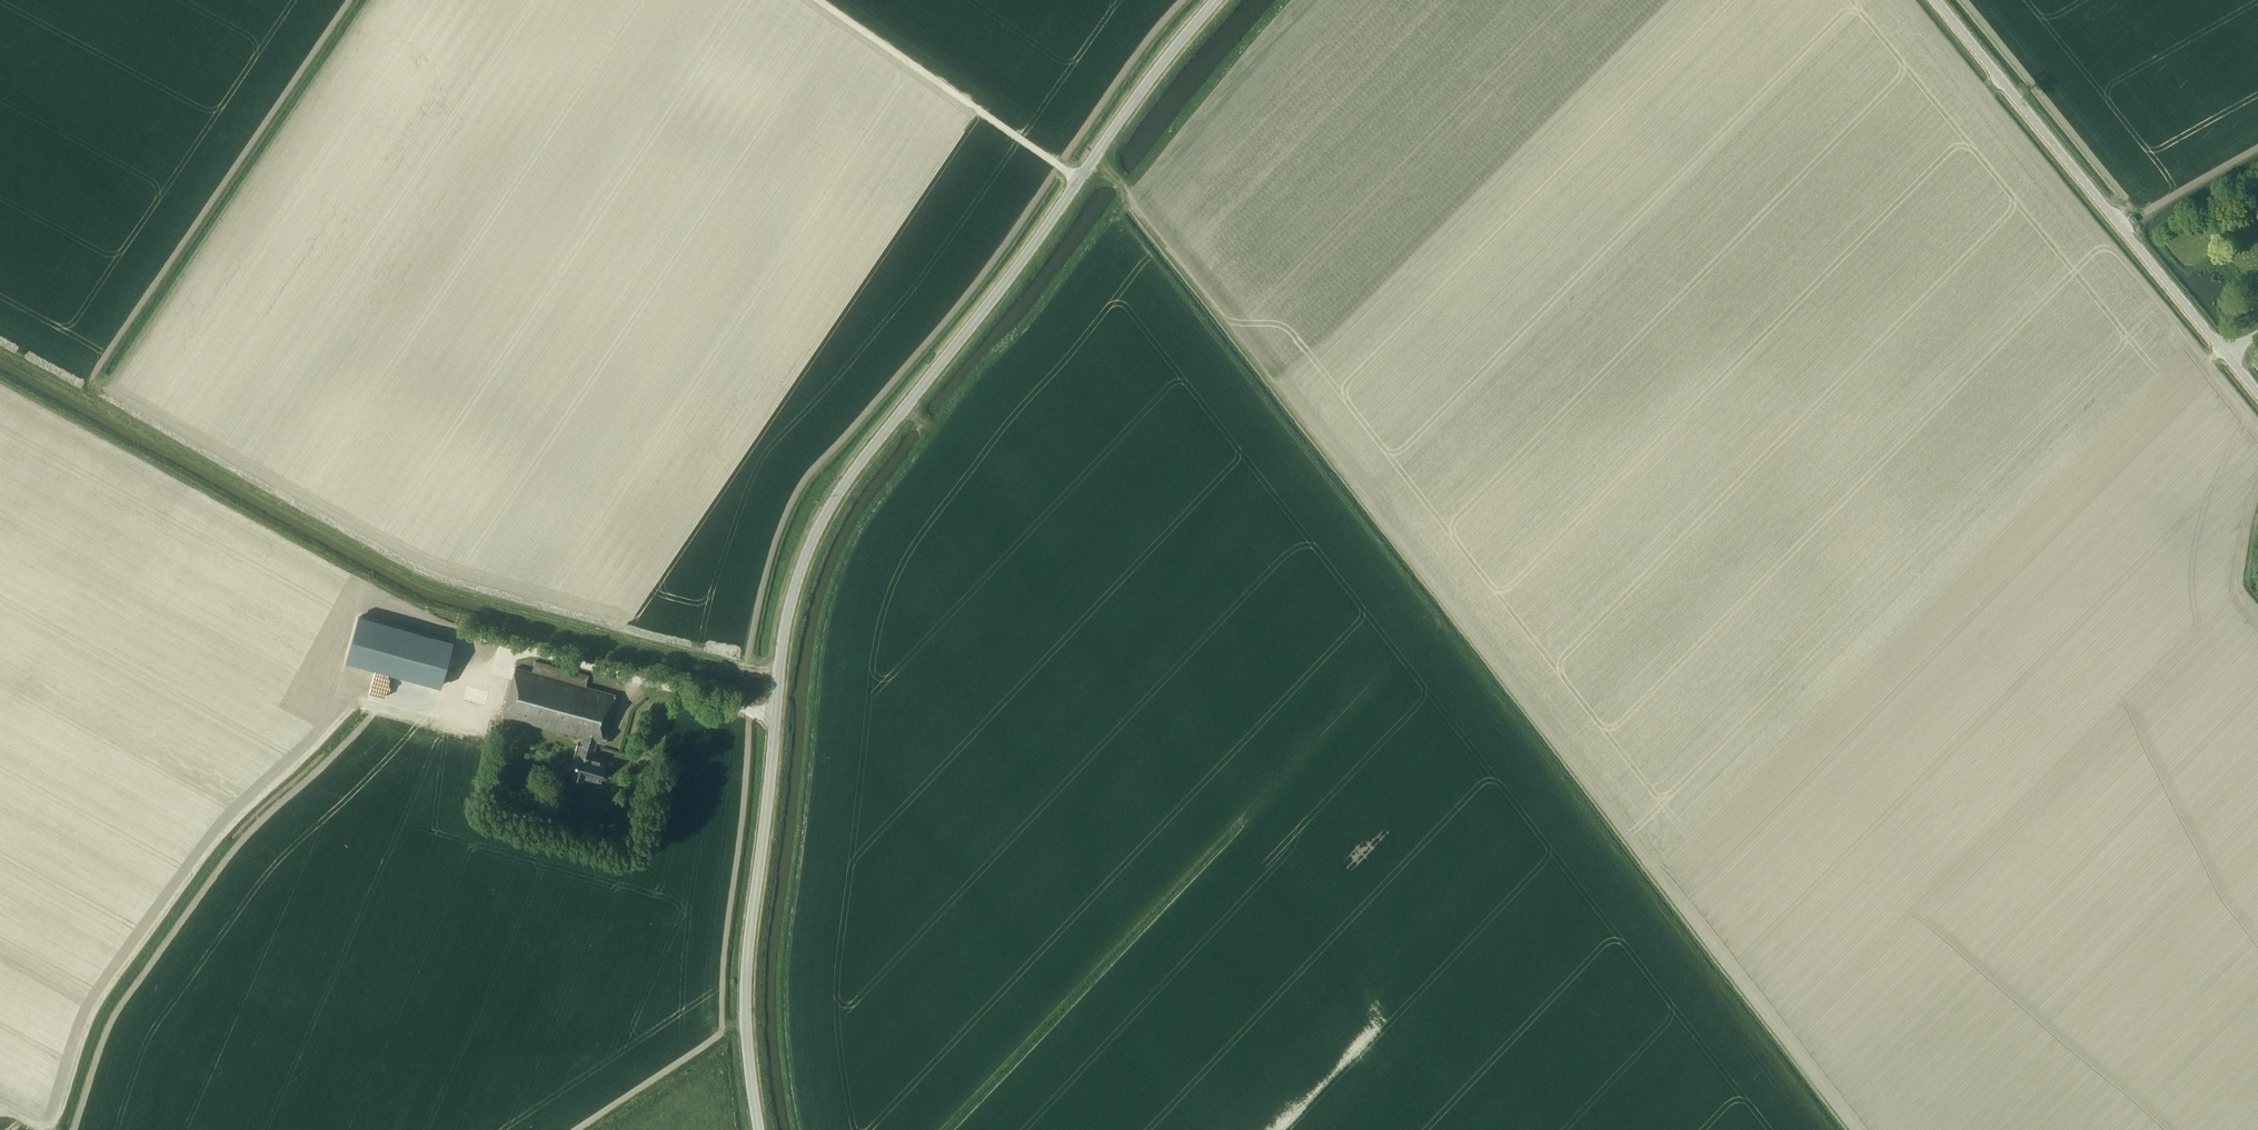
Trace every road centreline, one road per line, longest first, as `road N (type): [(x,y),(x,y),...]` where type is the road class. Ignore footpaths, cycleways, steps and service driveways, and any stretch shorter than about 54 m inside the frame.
road 1 (tertiary): [(758,1129),(745,973),(782,645),(809,541),(841,483),(1214,0)]
road 2 (tertiary): [(2257,393),(1934,0)]

